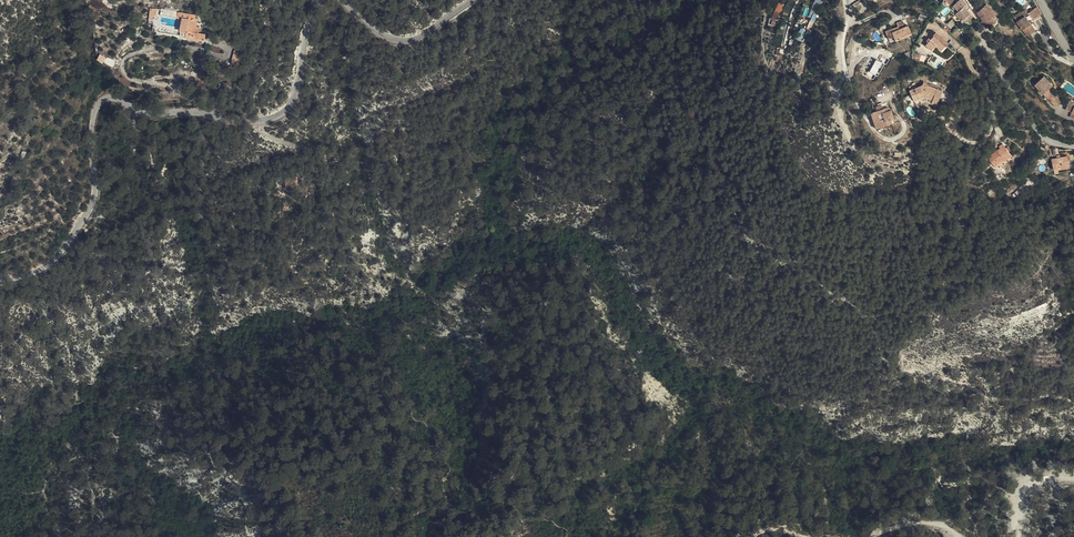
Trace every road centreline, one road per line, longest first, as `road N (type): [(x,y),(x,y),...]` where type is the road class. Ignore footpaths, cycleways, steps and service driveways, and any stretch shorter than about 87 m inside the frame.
road 1 (unclassified): [(314,0),(297,93),(285,111),(259,123),(138,113),(109,100),(94,115),(99,188),(86,218),(54,263),(0,279)]
road 2 (unclassified): [(469,0),(410,40),(391,37),(341,0)]
road 3 (residential): [(1073,145),(1053,142),(1030,123),(982,43)]

